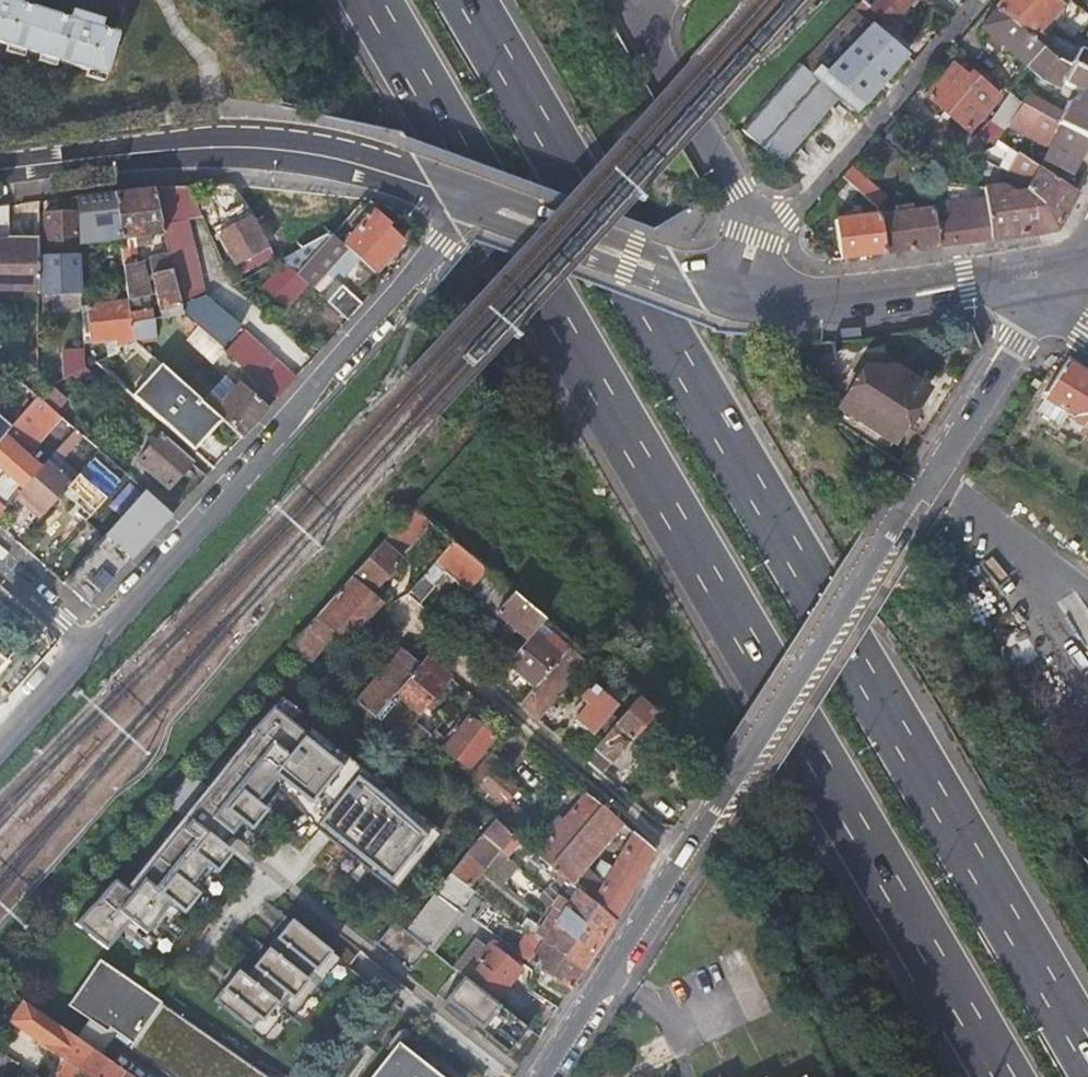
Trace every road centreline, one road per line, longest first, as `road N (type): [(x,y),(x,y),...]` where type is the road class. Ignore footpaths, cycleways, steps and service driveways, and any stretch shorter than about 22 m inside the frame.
road 1 (motorway): [(372,0),(1002,1076)]
road 2 (motorway): [(1087,1058),(468,0)]
road 3 (secondary): [(712,286),(675,260),(521,202),(314,138),(193,132),(0,155)]
road 4 (residential): [(688,860),(1041,299)]
road 5 (residential): [(467,204),(255,467),(92,646)]
road 6 (secondary): [(0,175),(188,154),(258,157),(350,169),(467,204)]
road 7 (residential): [(688,860),(421,638)]
road 8 (residential): [(757,230),(804,204),(980,0)]
road 9 (secondary): [(736,293),(844,300),(1036,271)]
road 10 (residential): [(544,1076),(688,860)]
road 11 (secondary): [(467,204),(669,280),(712,286)]
road 12 (residential): [(637,11),(757,230)]
road 13 (residential): [(92,646),(0,749)]
road 14 (residential): [(92,646),(0,567)]

